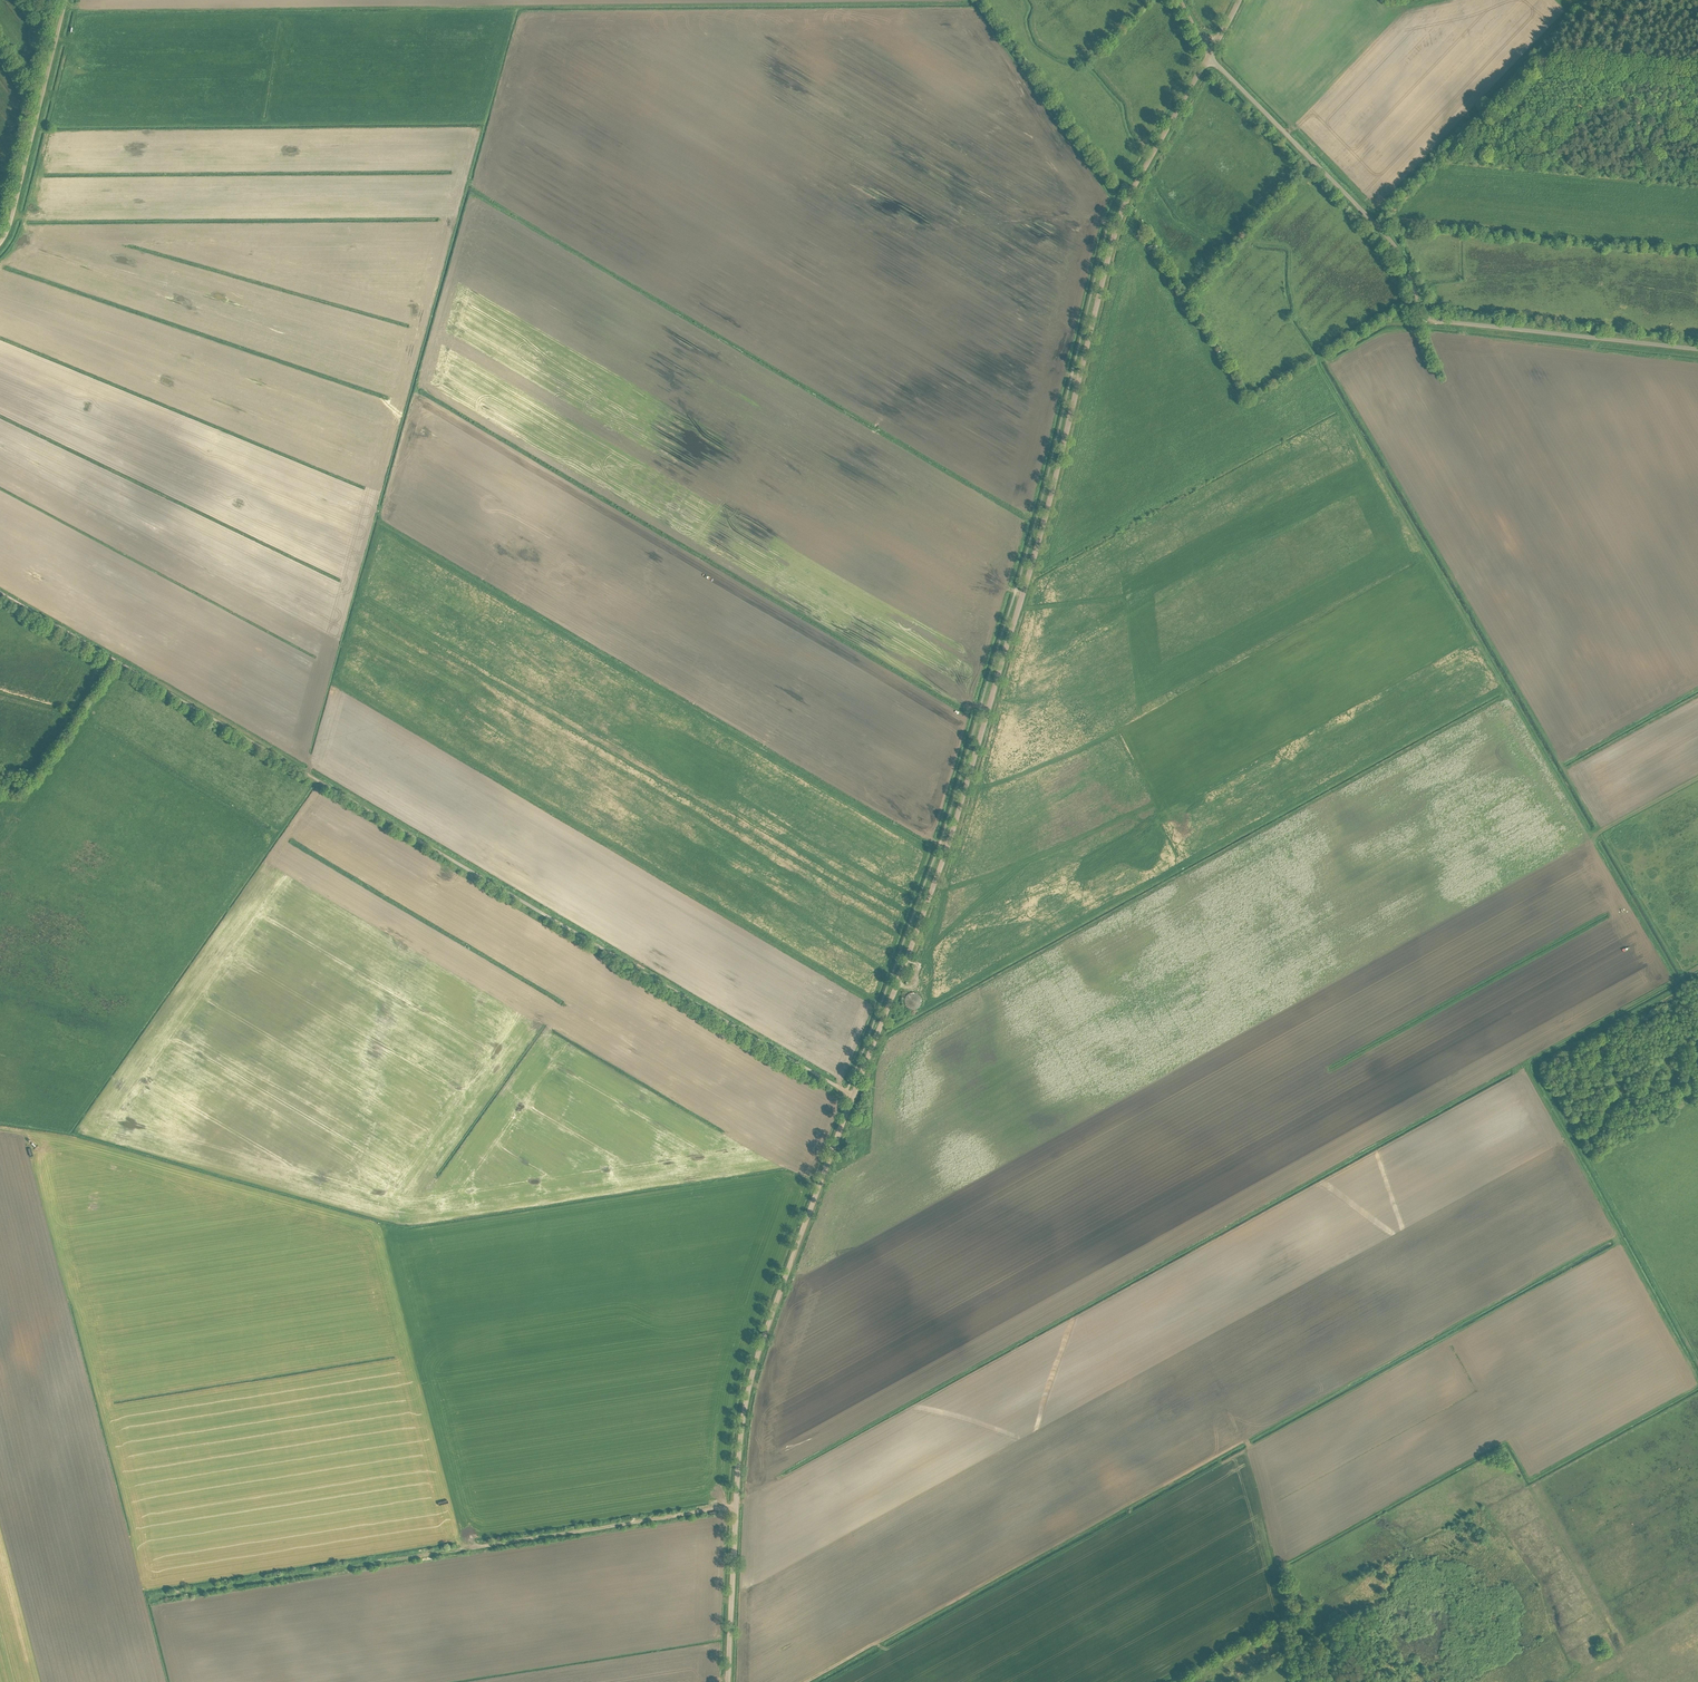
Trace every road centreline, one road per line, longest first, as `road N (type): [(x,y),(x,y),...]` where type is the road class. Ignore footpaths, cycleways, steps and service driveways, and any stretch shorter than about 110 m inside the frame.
road 1 (tertiary): [(853,1095),(950,840),(1044,522),(1117,226),(1208,57)]
road 2 (track): [(1430,320),(1413,330),(1385,330),(1325,361),(1683,976),(1697,968)]
road 3 (unclassified): [(1697,350),(1430,320),(1386,235),(1208,57)]
road 4 (tertiary): [(727,1681),(749,1385),(853,1095)]
road 5 (track): [(736,1506),(146,1599)]
road 6 (track): [(1697,1364),(1536,1069),(1697,977)]
road 7 (unclassified): [(853,1095),(416,839)]
road 8 (unclassified): [(0,242),(65,0)]
road 9 (track): [(1535,61),(1697,76)]

